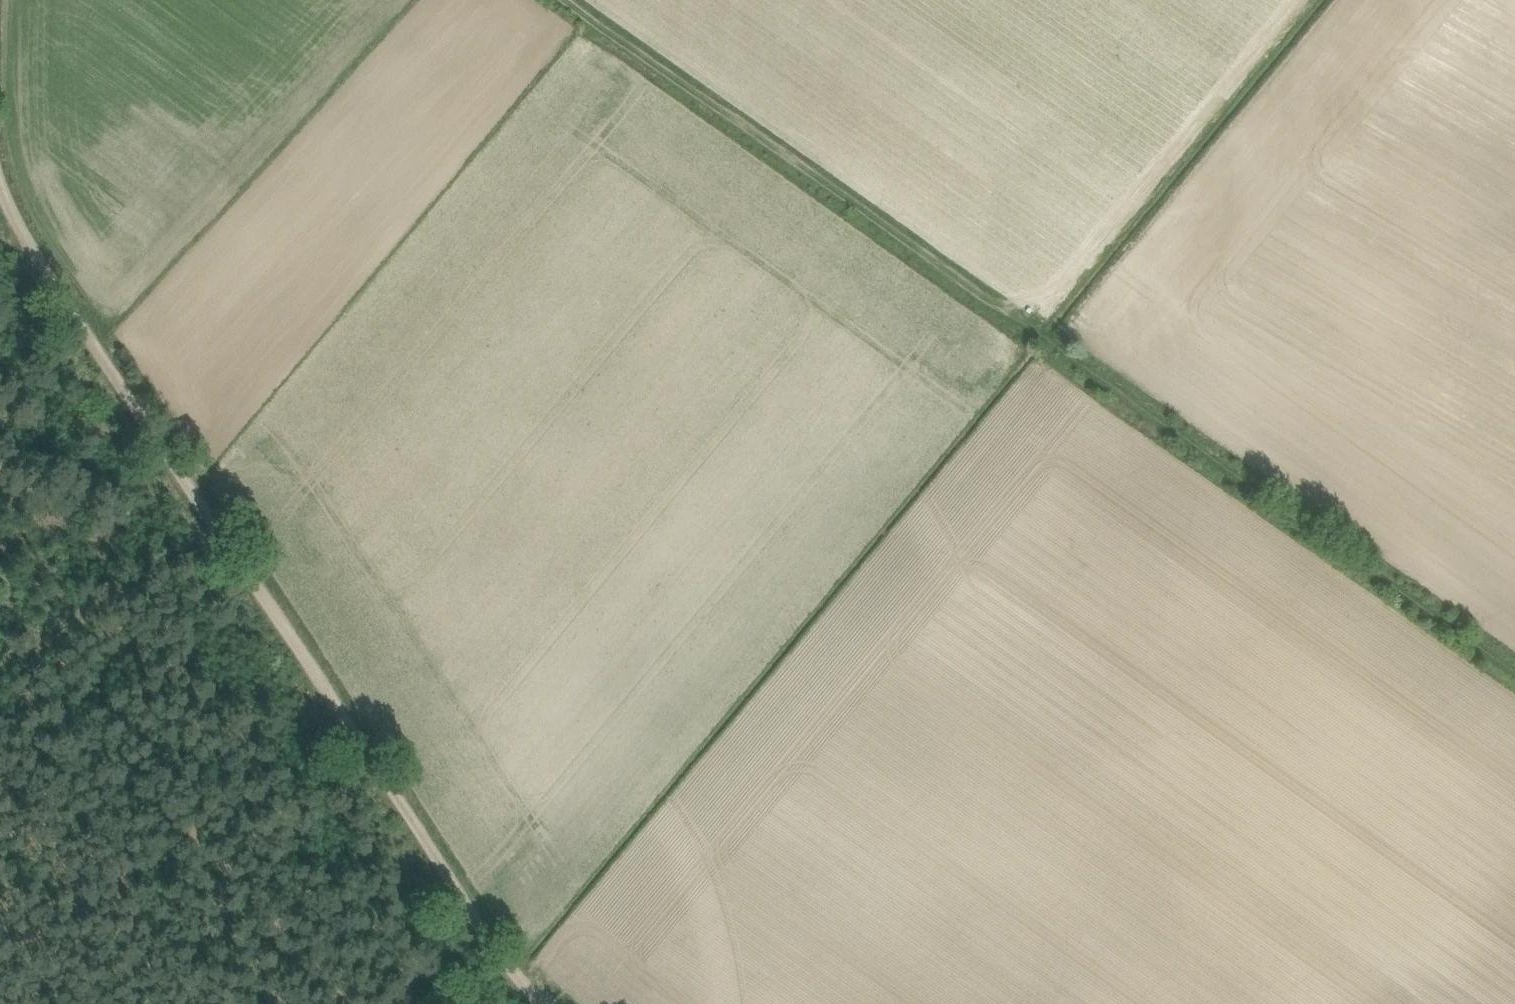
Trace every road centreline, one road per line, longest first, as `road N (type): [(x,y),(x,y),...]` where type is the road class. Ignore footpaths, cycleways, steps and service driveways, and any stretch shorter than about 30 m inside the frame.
road 1 (track): [(0,188),(24,238),(103,346),(505,969),(542,1003)]
road 2 (track): [(0,647),(205,510)]
road 3 (track): [(365,1003),(467,905)]

